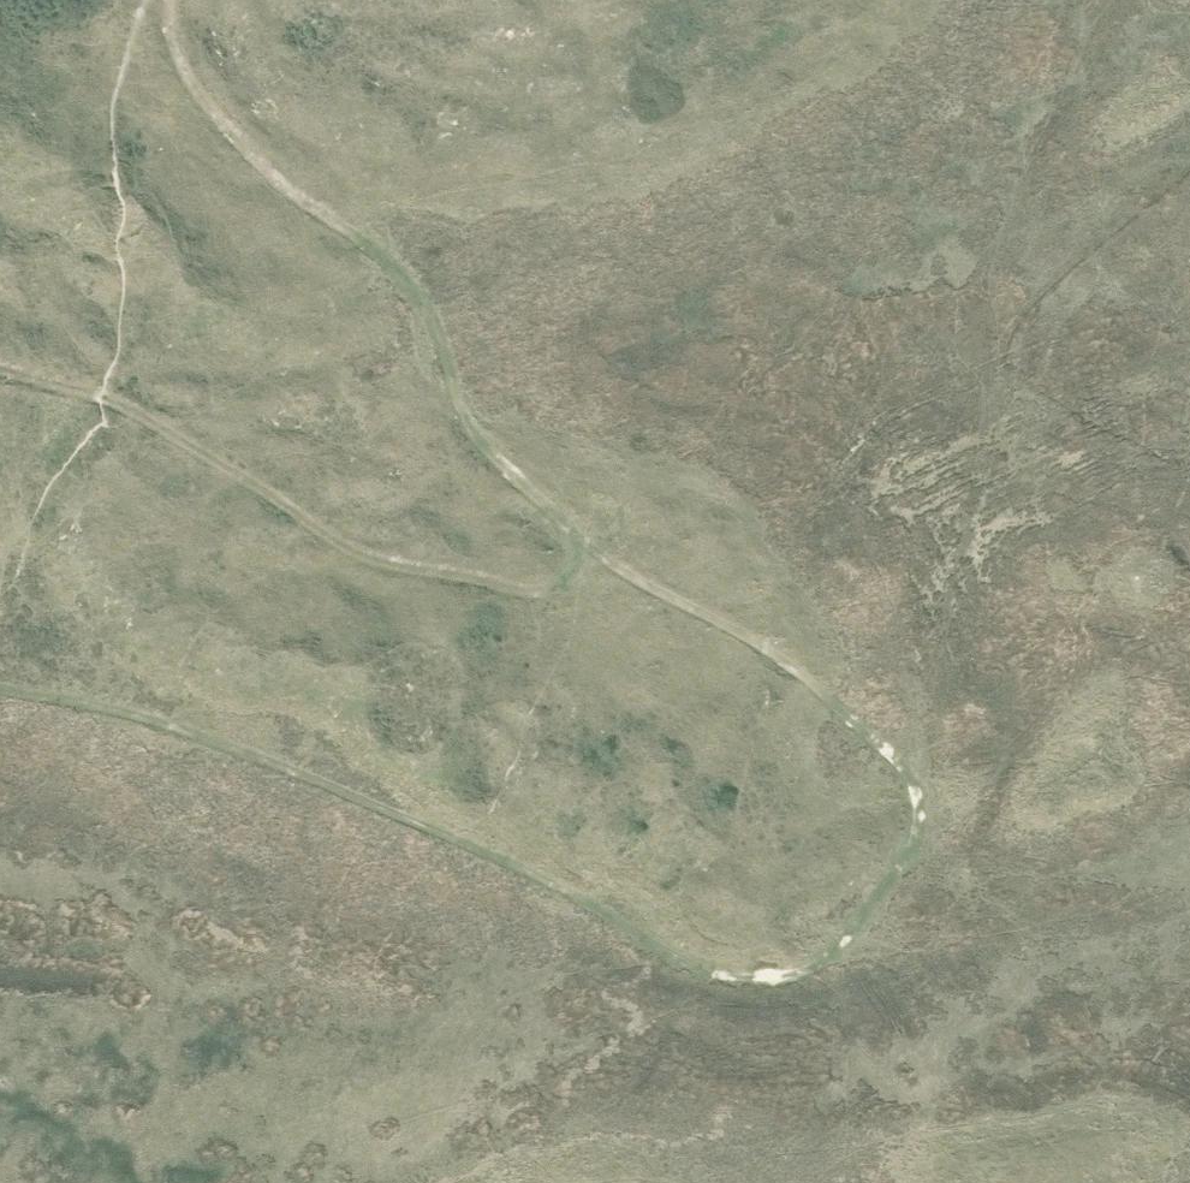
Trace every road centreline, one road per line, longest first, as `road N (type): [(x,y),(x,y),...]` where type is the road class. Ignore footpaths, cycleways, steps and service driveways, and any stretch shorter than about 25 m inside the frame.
road 1 (track): [(173,0),(172,38),(191,84),(248,156),(413,293),(449,358),(458,424),(623,572),(762,639),(832,696),(892,755),(920,813),(898,869),(847,932),(817,953),(779,971),(687,968),(567,888),(340,793),(122,711),(0,687)]

